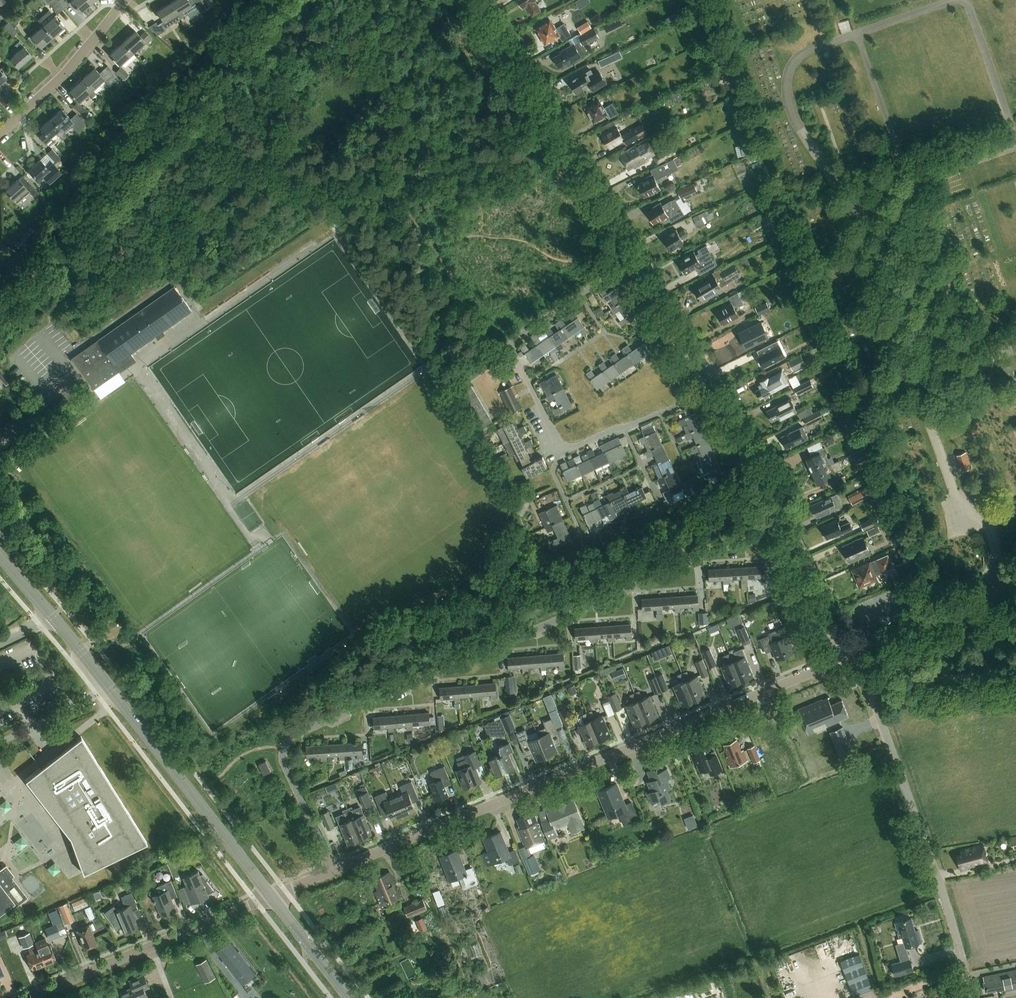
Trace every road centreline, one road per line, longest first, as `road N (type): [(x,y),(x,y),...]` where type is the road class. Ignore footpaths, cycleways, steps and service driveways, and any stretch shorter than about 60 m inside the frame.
road 1 (residential): [(335,870),(284,760),(291,737),(777,524)]
road 2 (residential): [(335,870),(847,654)]
road 3 (residential): [(634,263),(517,344),(555,437),(570,449),(711,392)]
road 4 (unclassified): [(970,997),(899,768),(862,671),(847,654)]
road 5 (secondary): [(271,897),(53,618)]
road 6 (unclassified): [(634,263),(474,0)]
road 7 (residential): [(22,997),(271,897)]
road 8 (residential): [(125,0),(0,132)]
road 9 (residential): [(1015,586),(847,654)]
road 10 (unclassified): [(711,392),(634,263)]
road 11 (unclassified): [(847,654),(831,642),(777,524)]
road 12 (unclassified): [(777,524),(711,392)]
road 13 (secondary): [(349,997),(271,897)]

